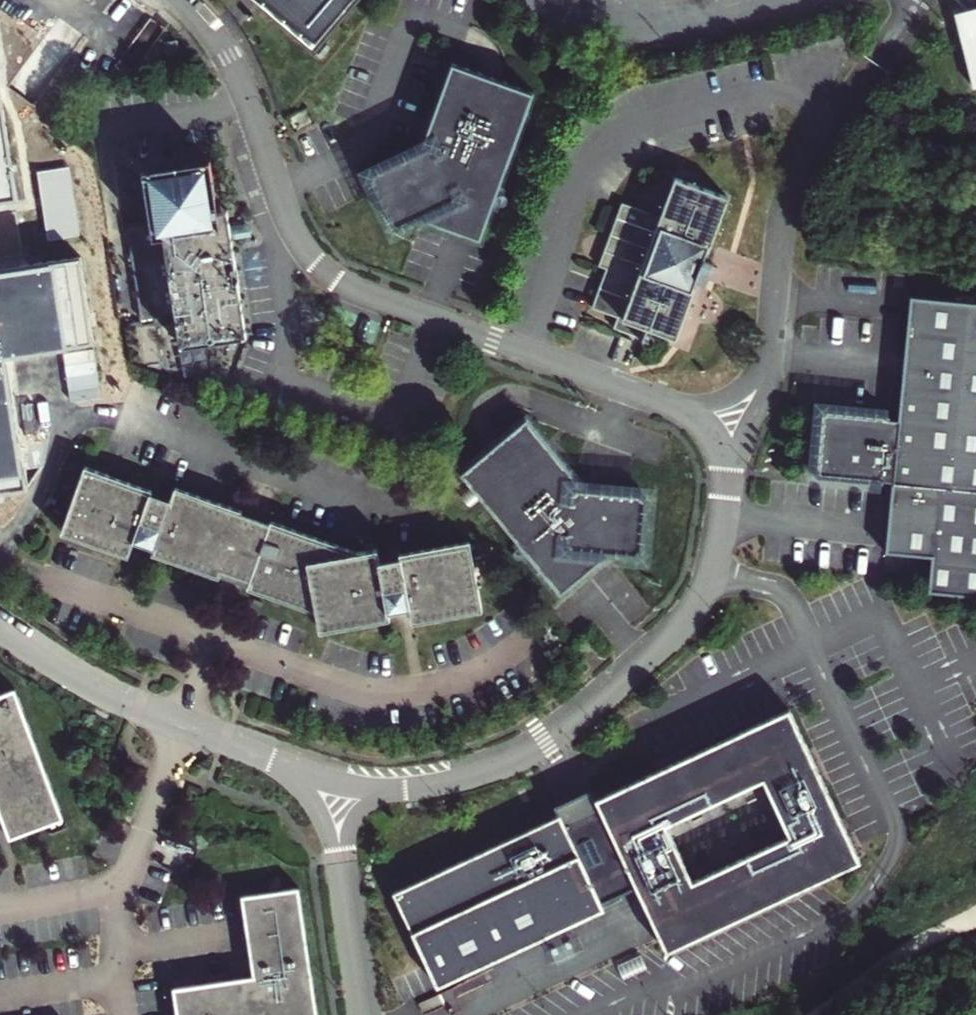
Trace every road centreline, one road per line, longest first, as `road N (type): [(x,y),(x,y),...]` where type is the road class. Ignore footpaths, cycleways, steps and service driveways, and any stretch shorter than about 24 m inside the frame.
road 1 (unclassified): [(336,785),(398,791),(446,785),(526,757),(568,730),(701,606),(730,470),(713,424),(688,406),(356,291),(322,271),(302,246),(230,53),(183,0)]
road 2 (unclassified): [(0,631),(126,705),(336,785)]
road 3 (unclassified): [(367,1014),(336,785)]

